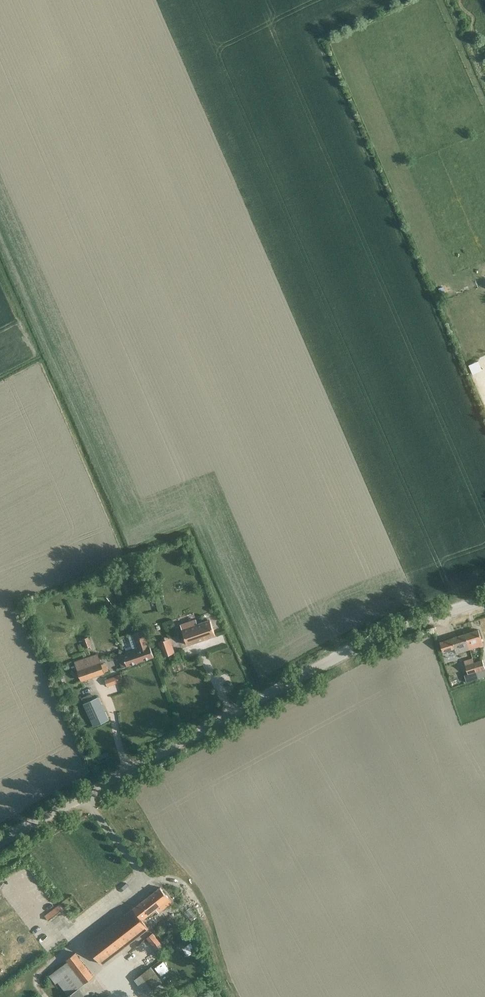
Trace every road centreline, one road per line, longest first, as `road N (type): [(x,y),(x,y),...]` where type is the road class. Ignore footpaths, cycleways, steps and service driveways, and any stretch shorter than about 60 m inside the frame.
road 1 (unclassified): [(0,840),(348,649),(484,600)]

